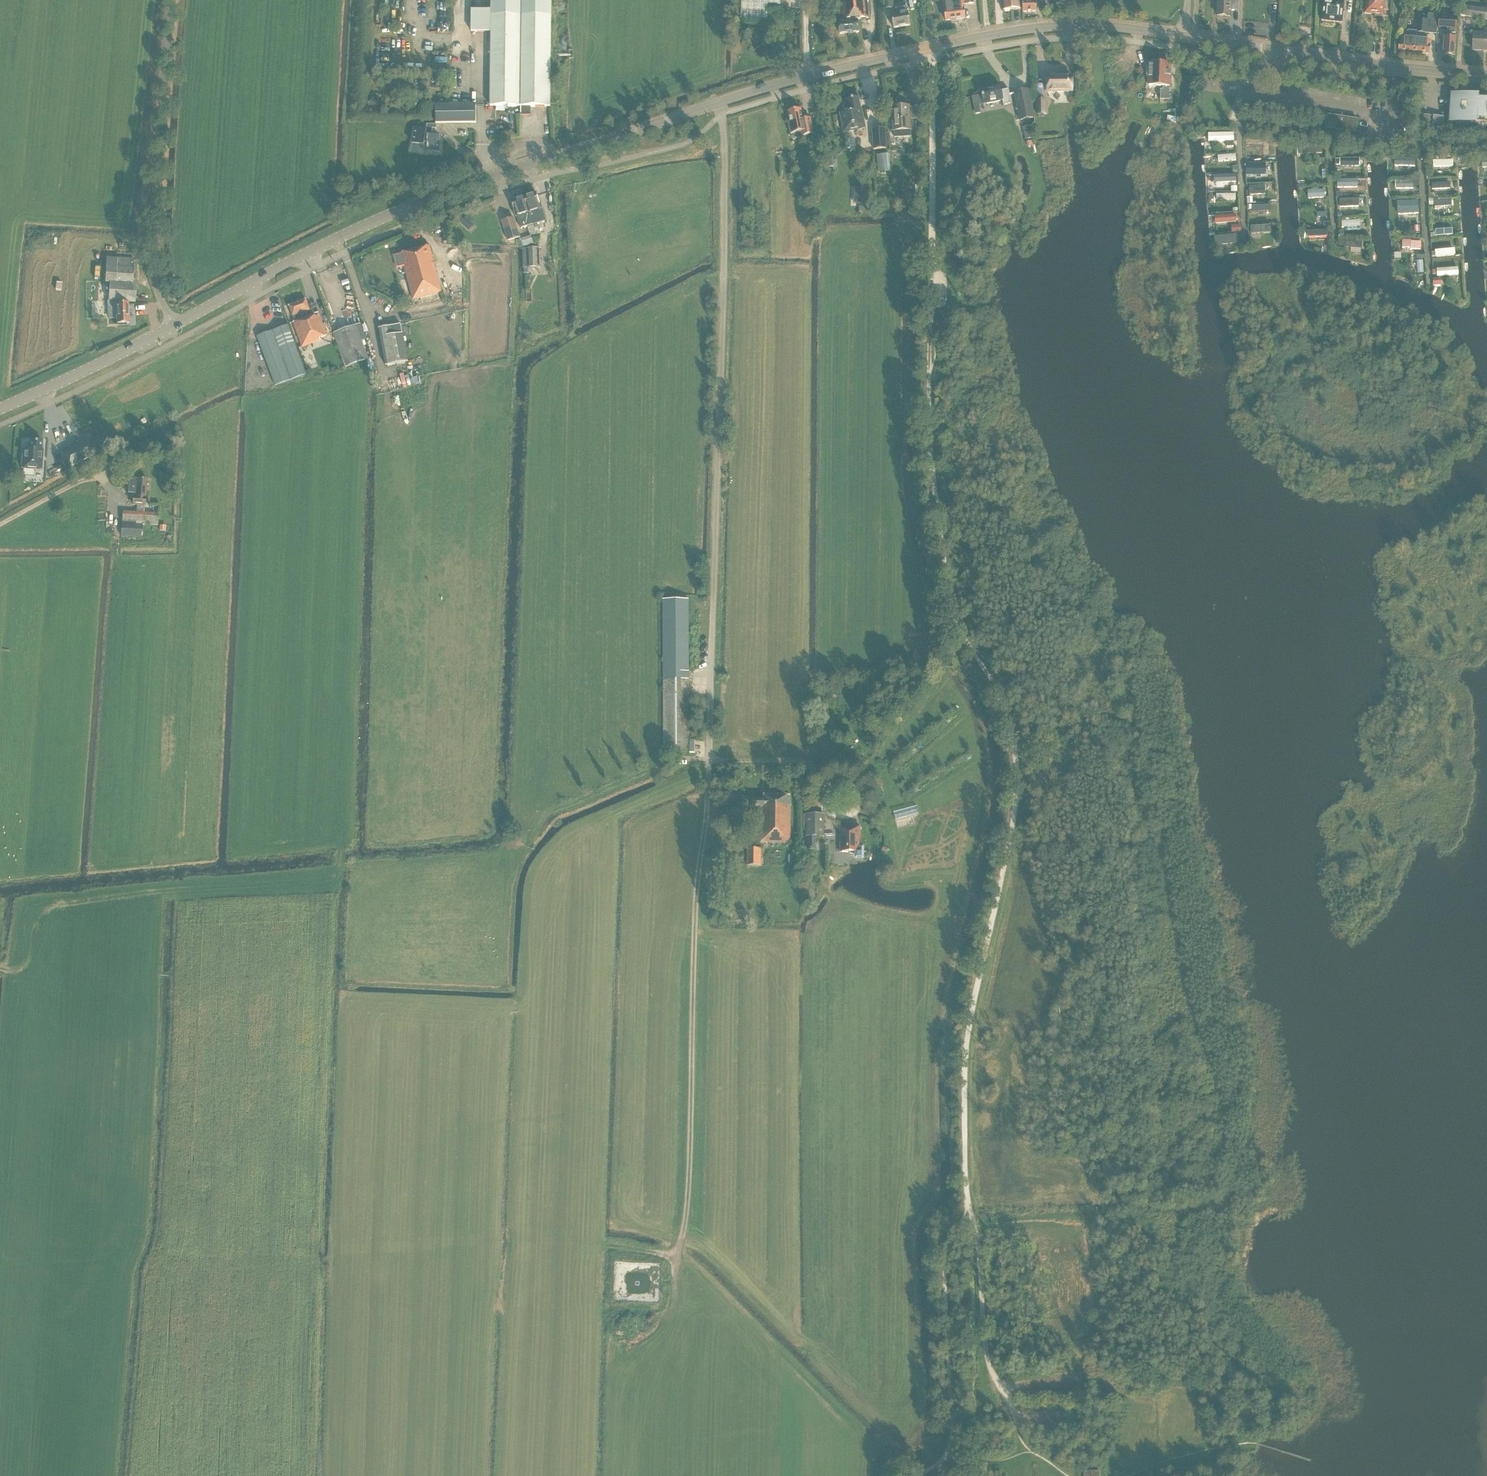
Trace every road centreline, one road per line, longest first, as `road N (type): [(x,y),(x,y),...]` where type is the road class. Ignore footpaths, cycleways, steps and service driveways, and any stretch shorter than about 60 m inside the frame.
road 1 (tertiary): [(174,328),(357,229),(434,197),(721,102),(988,36),(1117,29),(1486,75)]
road 2 (track): [(963,640),(1003,699),(1017,775),(968,1035),(968,1210)]
road 3 (track): [(932,61),(930,426),(954,622),(963,640)]
road 4 (track): [(676,1266),(685,1216),(695,873),(708,760)]
road 5 (unclassified): [(174,328),(151,274),(150,236),(171,0)]
road 6 (tertiary): [(0,410),(174,328)]
road 7 (track): [(1001,1386),(981,1322),(968,1210)]
road 8 (track): [(963,640),(933,692),(854,781)]

